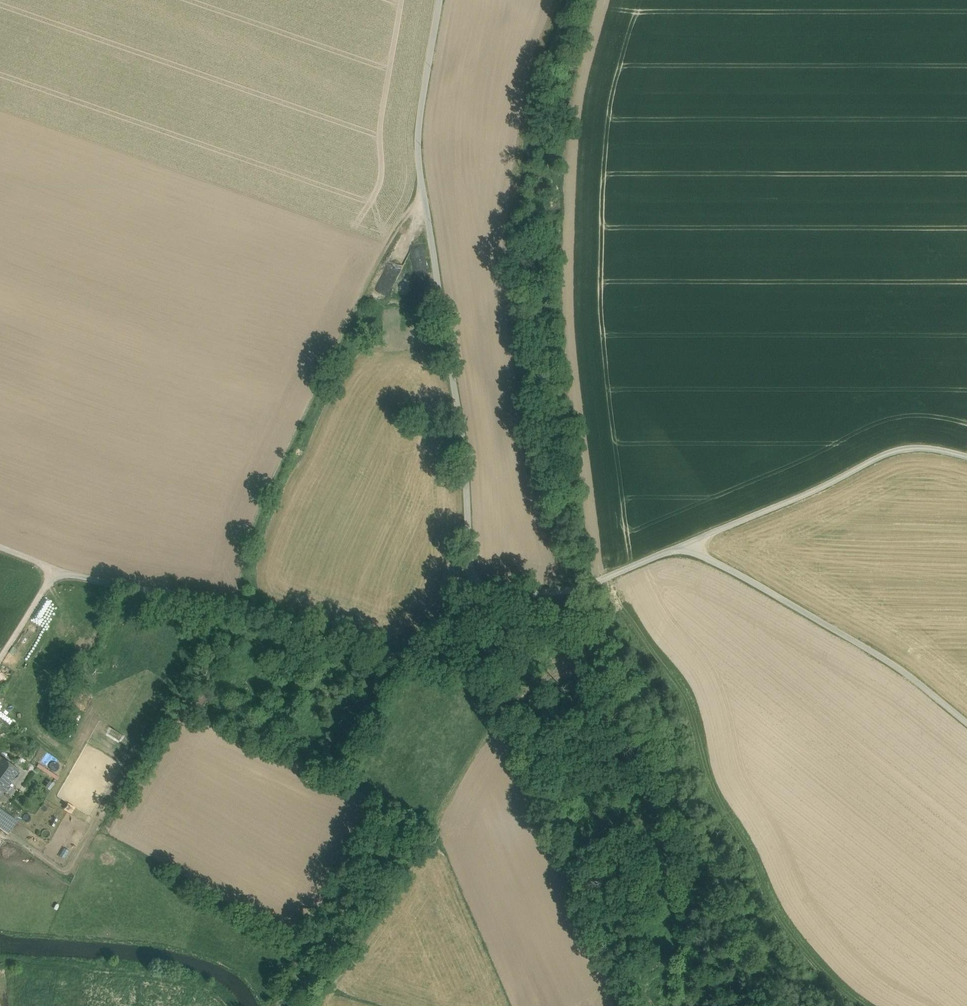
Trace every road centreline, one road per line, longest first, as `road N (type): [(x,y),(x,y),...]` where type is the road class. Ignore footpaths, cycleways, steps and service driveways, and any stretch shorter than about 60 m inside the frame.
road 1 (secondary): [(0,970),(137,922),(191,890),(917,398),(966,285)]
road 2 (unclassified): [(440,0),(418,133),(459,401),(474,588)]
road 3 (unclassified): [(966,456),(896,450),(821,489),(564,591),(474,588)]
road 4 (track): [(422,186),(259,516),(241,606)]
road 5 (unclassified): [(474,588),(424,641),(385,658),(248,607),(56,574)]
road 6 (unclassified): [(474,588),(498,708),(621,1005)]
road 7 (track): [(966,725),(902,670),(753,578),(680,546)]

